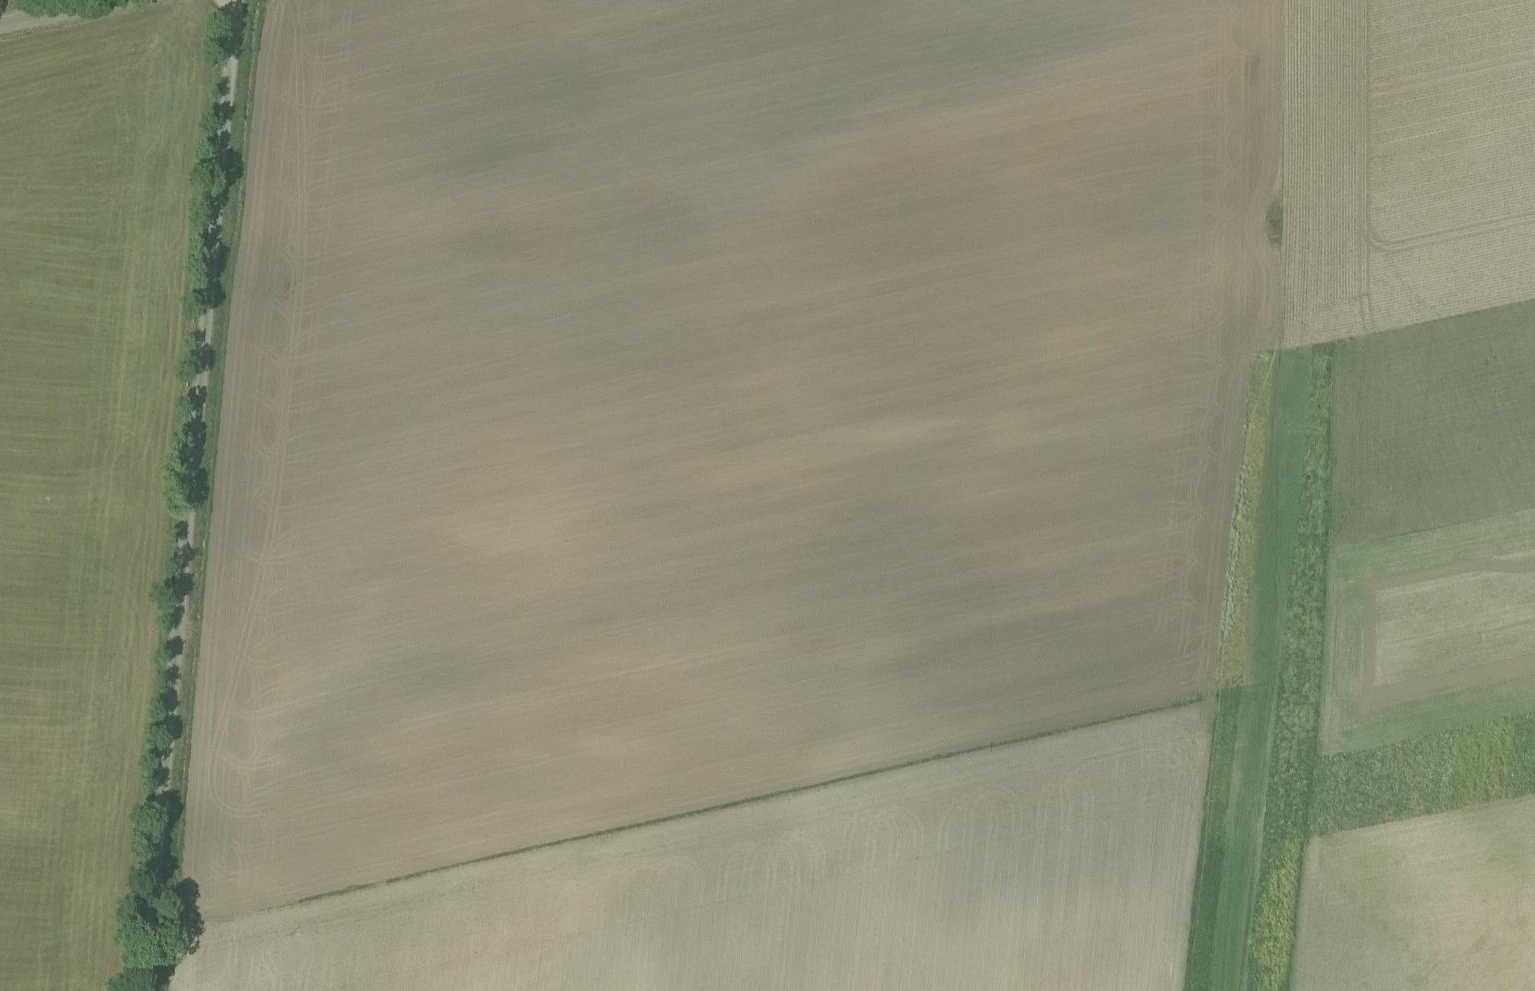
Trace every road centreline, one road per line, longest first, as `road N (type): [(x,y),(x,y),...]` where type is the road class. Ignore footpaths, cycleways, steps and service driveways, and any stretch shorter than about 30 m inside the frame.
road 1 (unclassified): [(145,990),(235,0)]

